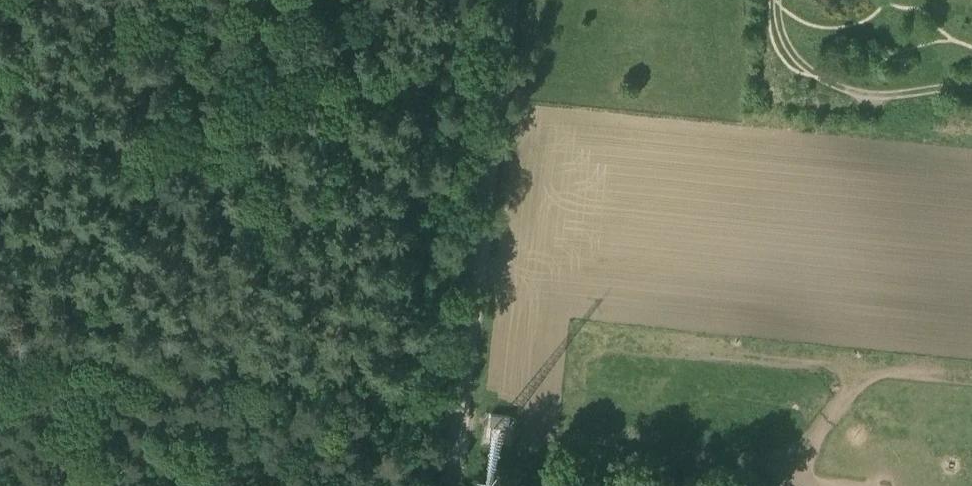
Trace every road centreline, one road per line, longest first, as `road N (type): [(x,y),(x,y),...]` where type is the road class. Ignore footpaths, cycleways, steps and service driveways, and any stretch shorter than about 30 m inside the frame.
road 1 (residential): [(452,485),(511,0)]

